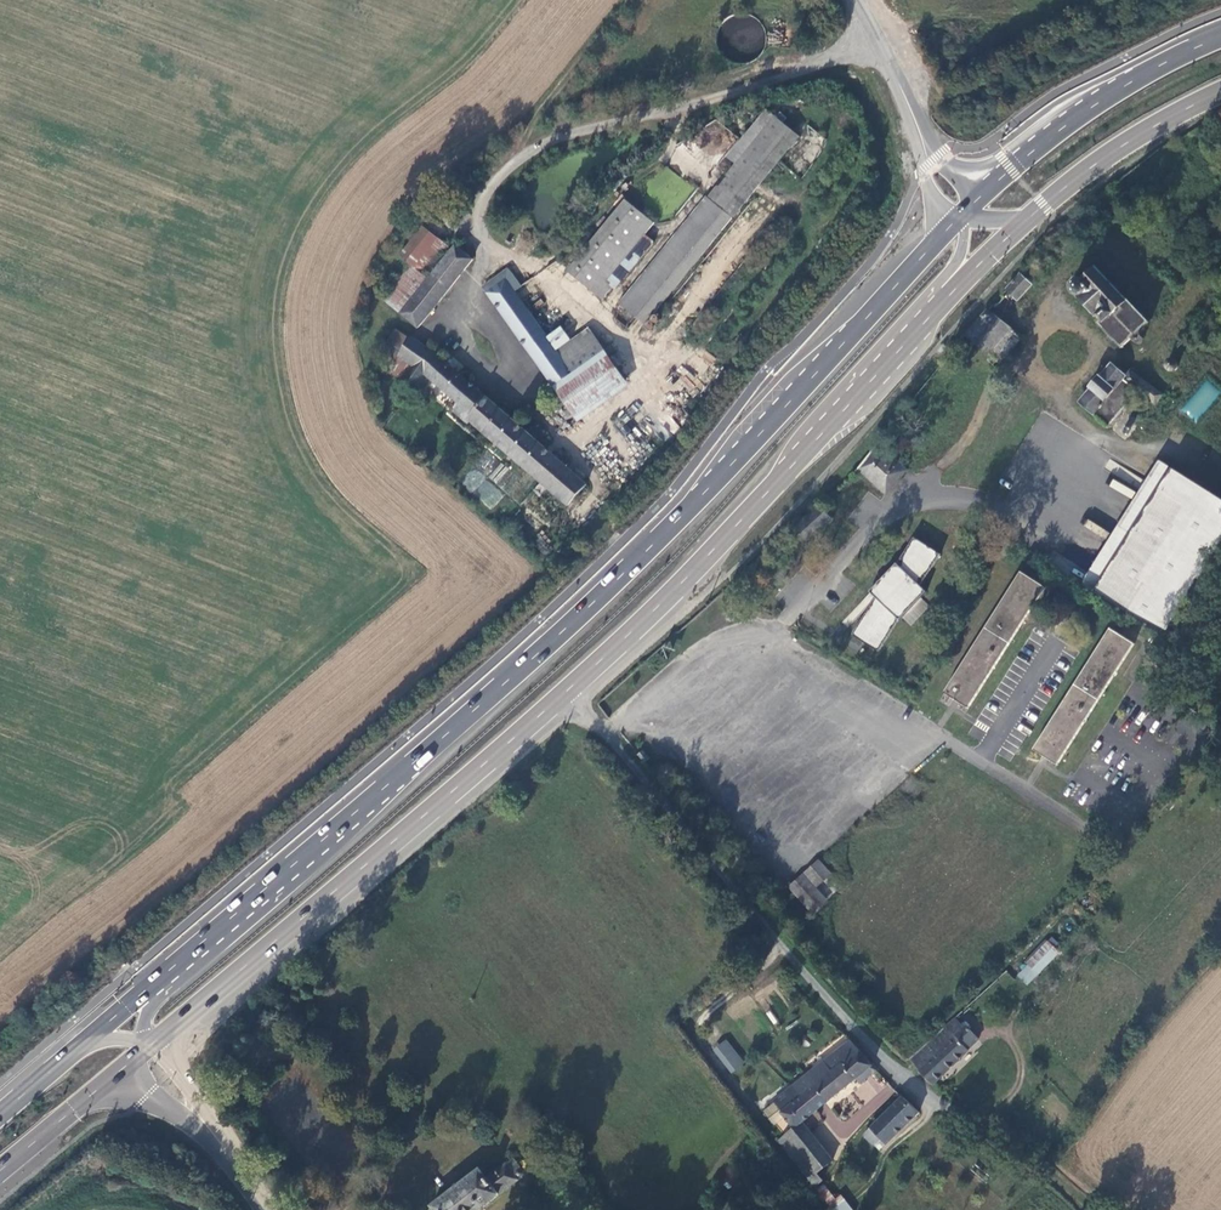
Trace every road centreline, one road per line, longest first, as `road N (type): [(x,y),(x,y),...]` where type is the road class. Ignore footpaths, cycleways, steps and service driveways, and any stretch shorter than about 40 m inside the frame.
road 1 (primary): [(935,242),(612,585),(155,983)]
road 2 (residential): [(572,691),(784,954),(897,1072),(963,1118)]
road 3 (primary): [(146,1051),(572,691)]
road 4 (primary): [(572,691),(950,298)]
road 5 (unclassified): [(888,35),(840,58),(541,147),(515,169),(486,216)]
road 6 (primary): [(1220,36),(1119,87),(1006,171)]
road 7 (primary): [(1019,225),(1109,154),(1220,92)]
road 8 (track): [(888,35),(921,22),(988,36),(1104,0)]
road 9 (tertiary): [(264,1209),(198,1116),(160,1082),(146,1051)]
road 10 (primary): [(0,1172),(146,1051)]
road 11 (track): [(963,1118),(1097,1209)]
road 12 (unclassified): [(929,152),(888,35)]

